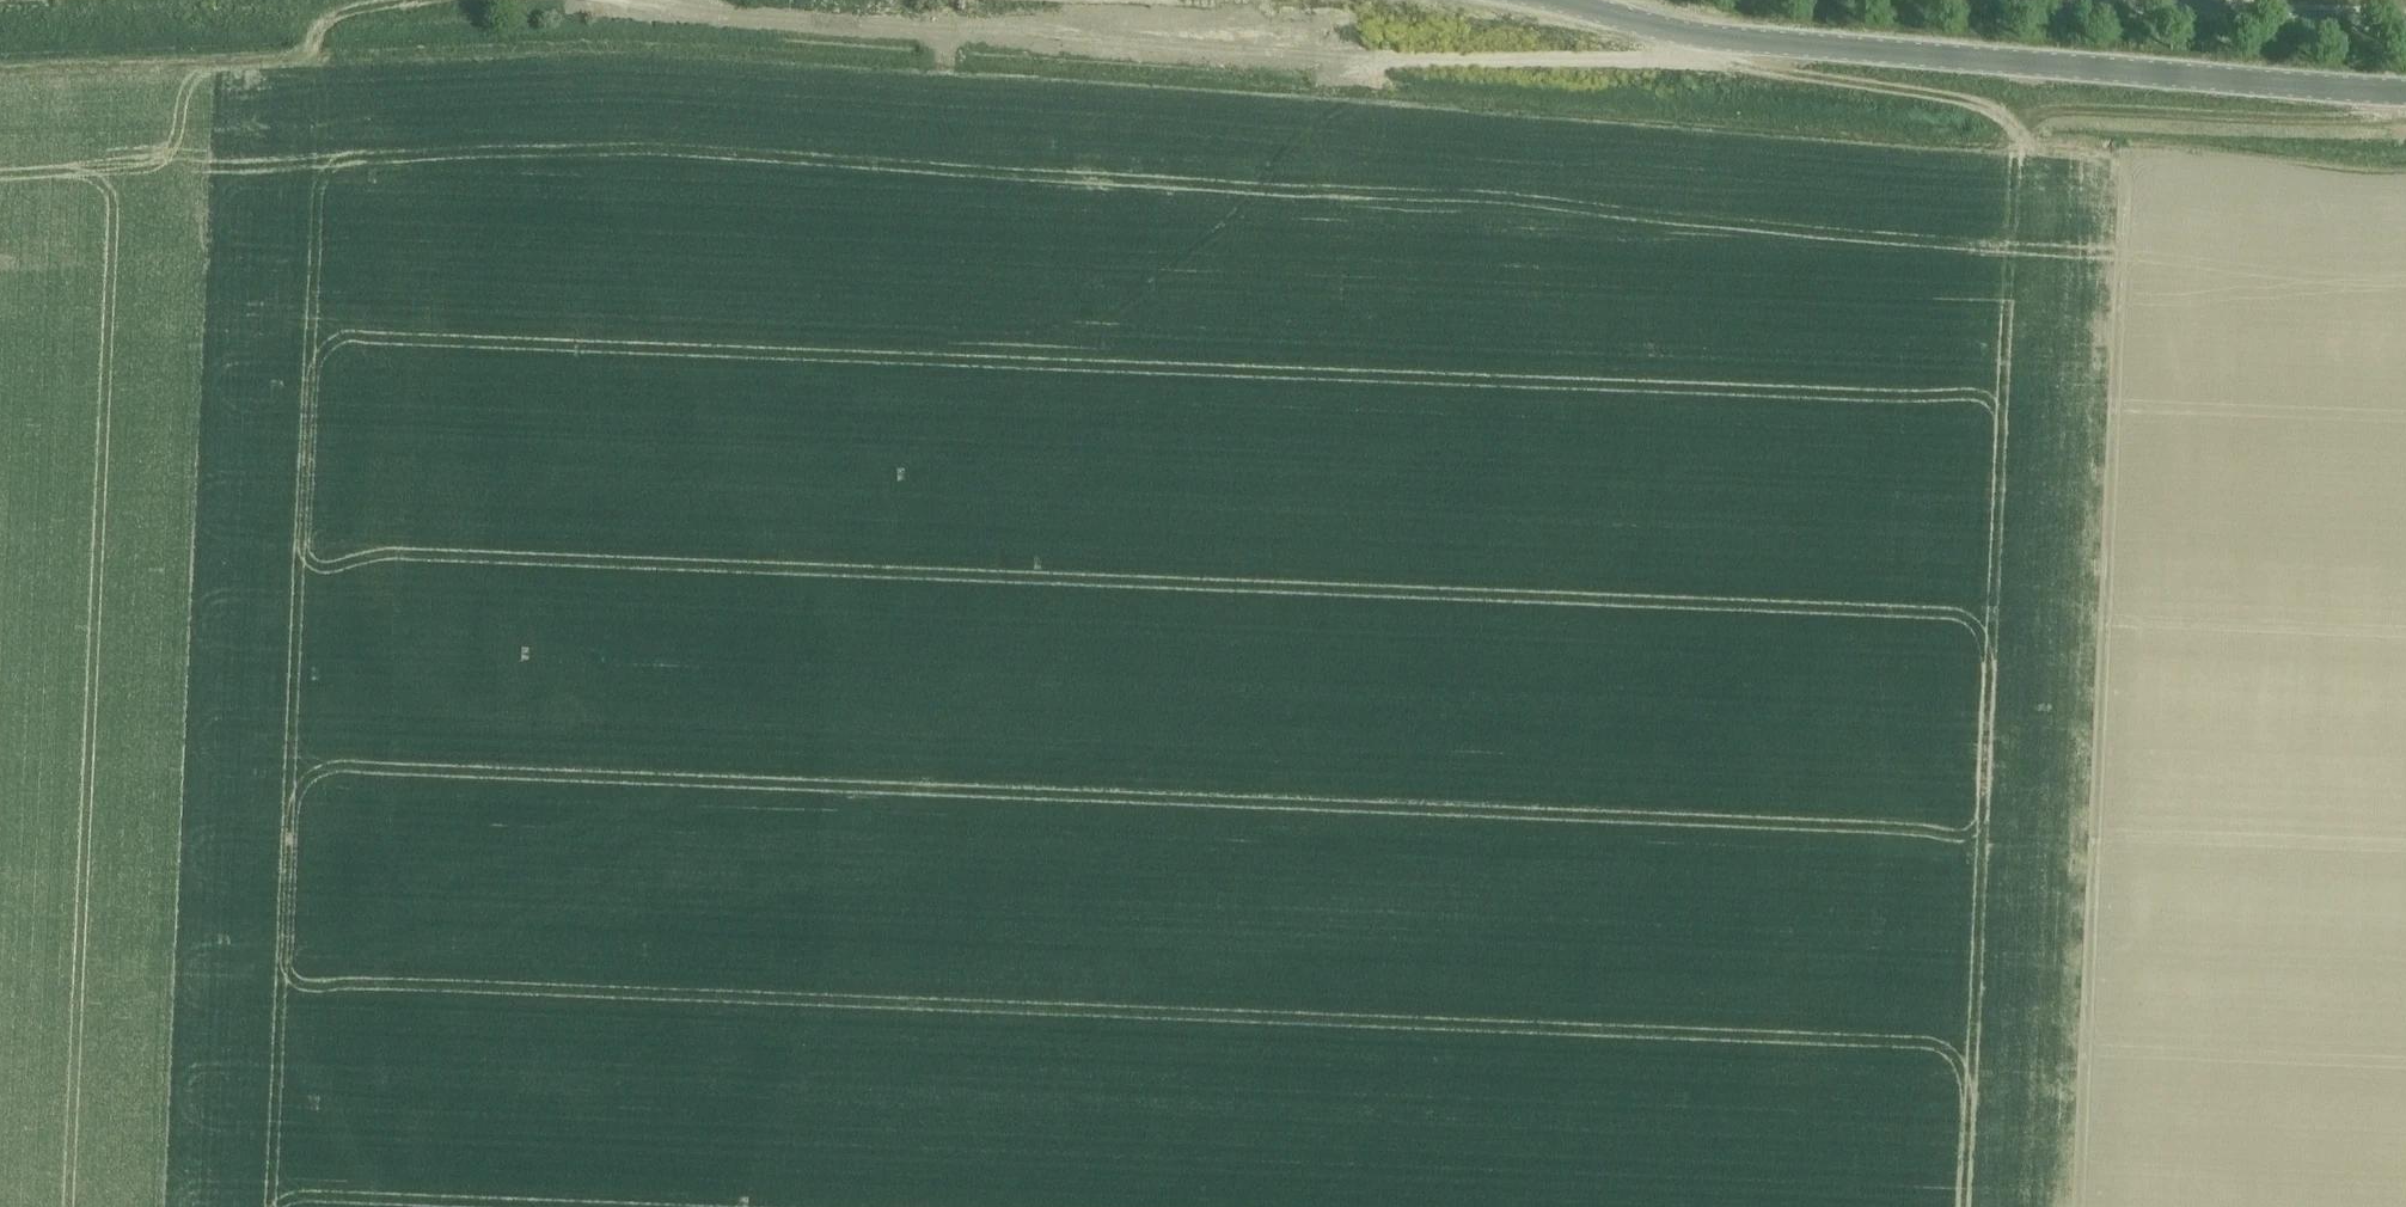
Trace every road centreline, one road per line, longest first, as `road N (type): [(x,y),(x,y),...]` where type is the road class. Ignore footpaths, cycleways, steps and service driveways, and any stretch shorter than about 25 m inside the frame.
road 1 (tertiary): [(2405,91),(1711,36),(1555,0)]
road 2 (track): [(2405,117),(2293,120),(2050,108),(2007,128)]
road 3 (track): [(1711,36),(1708,54),(1727,59),(1987,106),(2007,128),(2004,154)]

